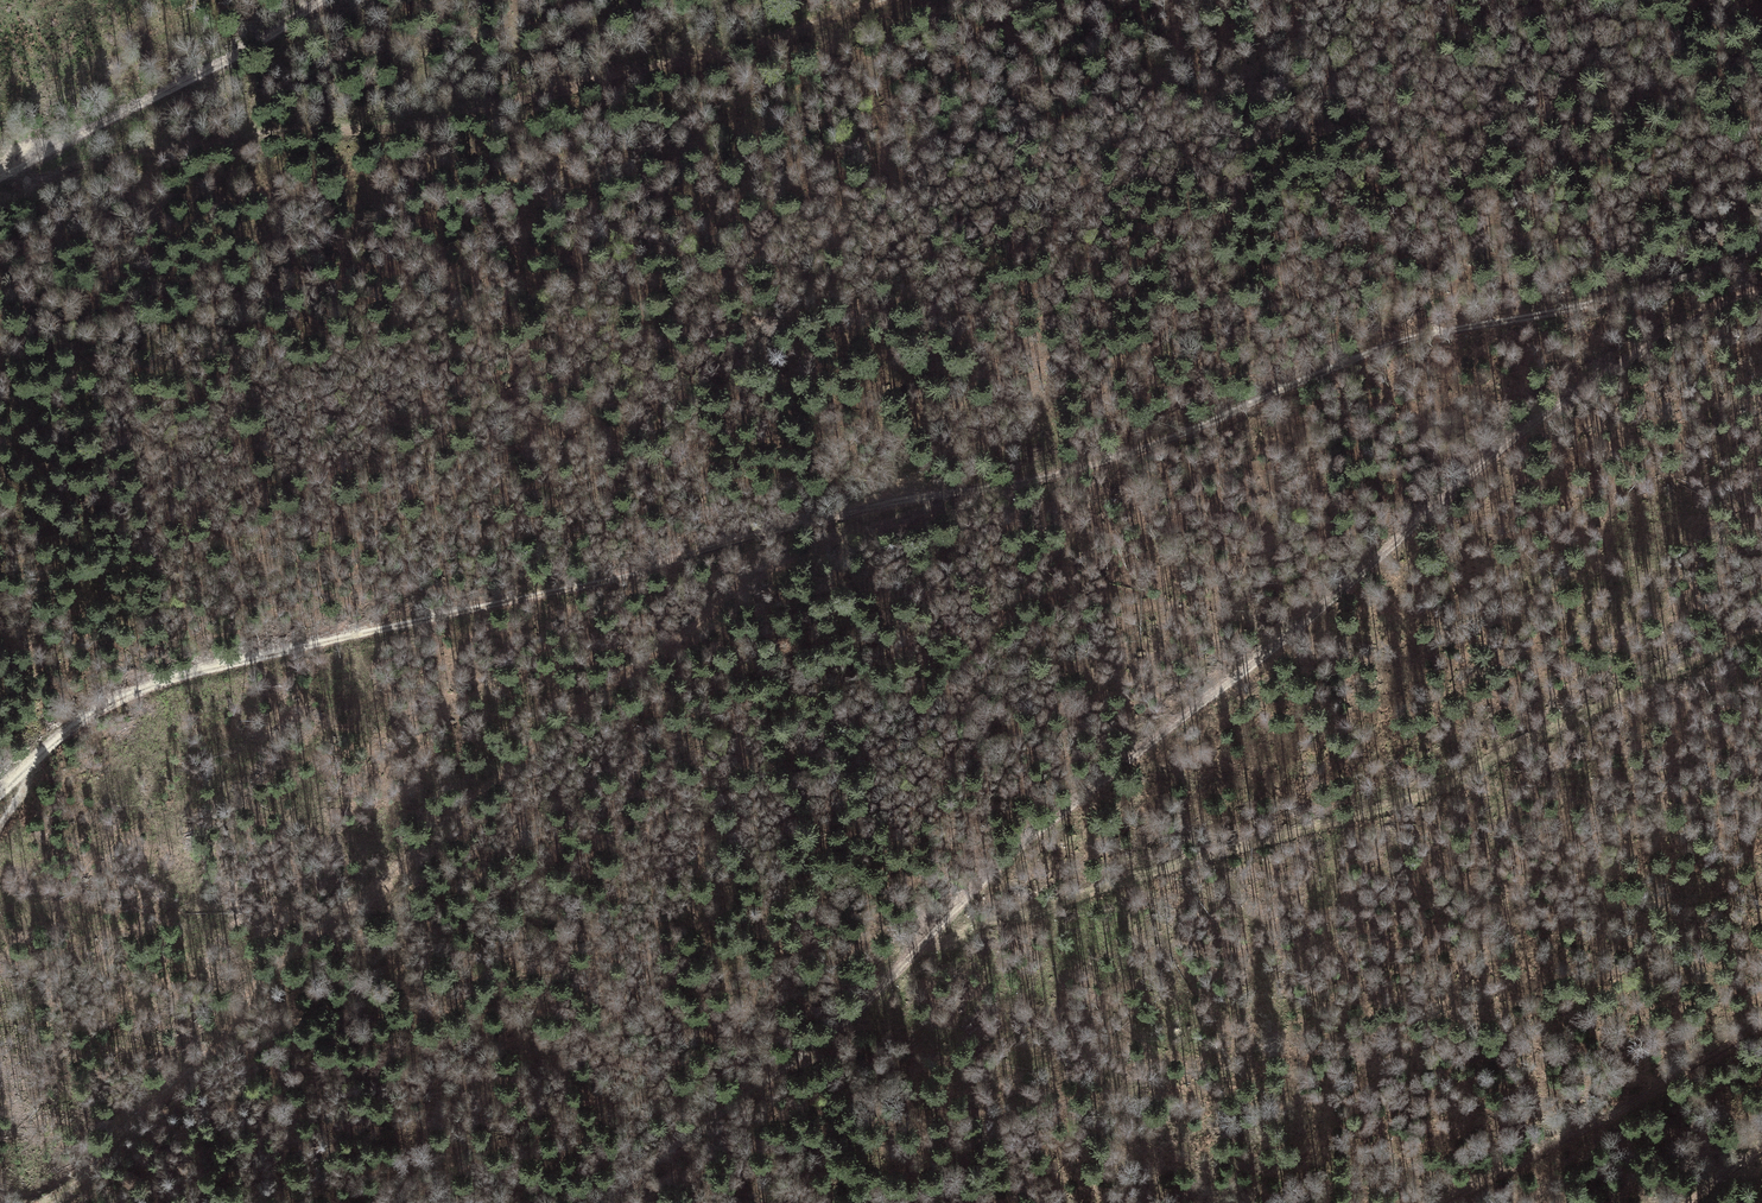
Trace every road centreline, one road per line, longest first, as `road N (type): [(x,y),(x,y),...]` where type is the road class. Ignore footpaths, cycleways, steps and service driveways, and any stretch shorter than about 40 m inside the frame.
road 1 (track): [(0,795),(44,752),(150,688),(1114,459),(1398,345),(1709,271),(1761,248)]
road 2 (track): [(1761,294),(1742,295),(1683,335),(1542,406),(1084,791),(875,1000),(654,1163),(585,1202)]
road 3 (track): [(60,1202),(240,1021),(289,948),(349,910),(609,687),(812,548),(917,523),(942,510),(944,498)]
road 4 (track): [(8,175),(350,132),(531,99),(914,0)]
road 5 (track): [(925,950),(993,919),(1040,915),(1453,790),(1761,627)]
road 6 (track): [(1444,1202),(1761,1029)]
road 7 (track): [(309,0),(227,58),(8,175)]

